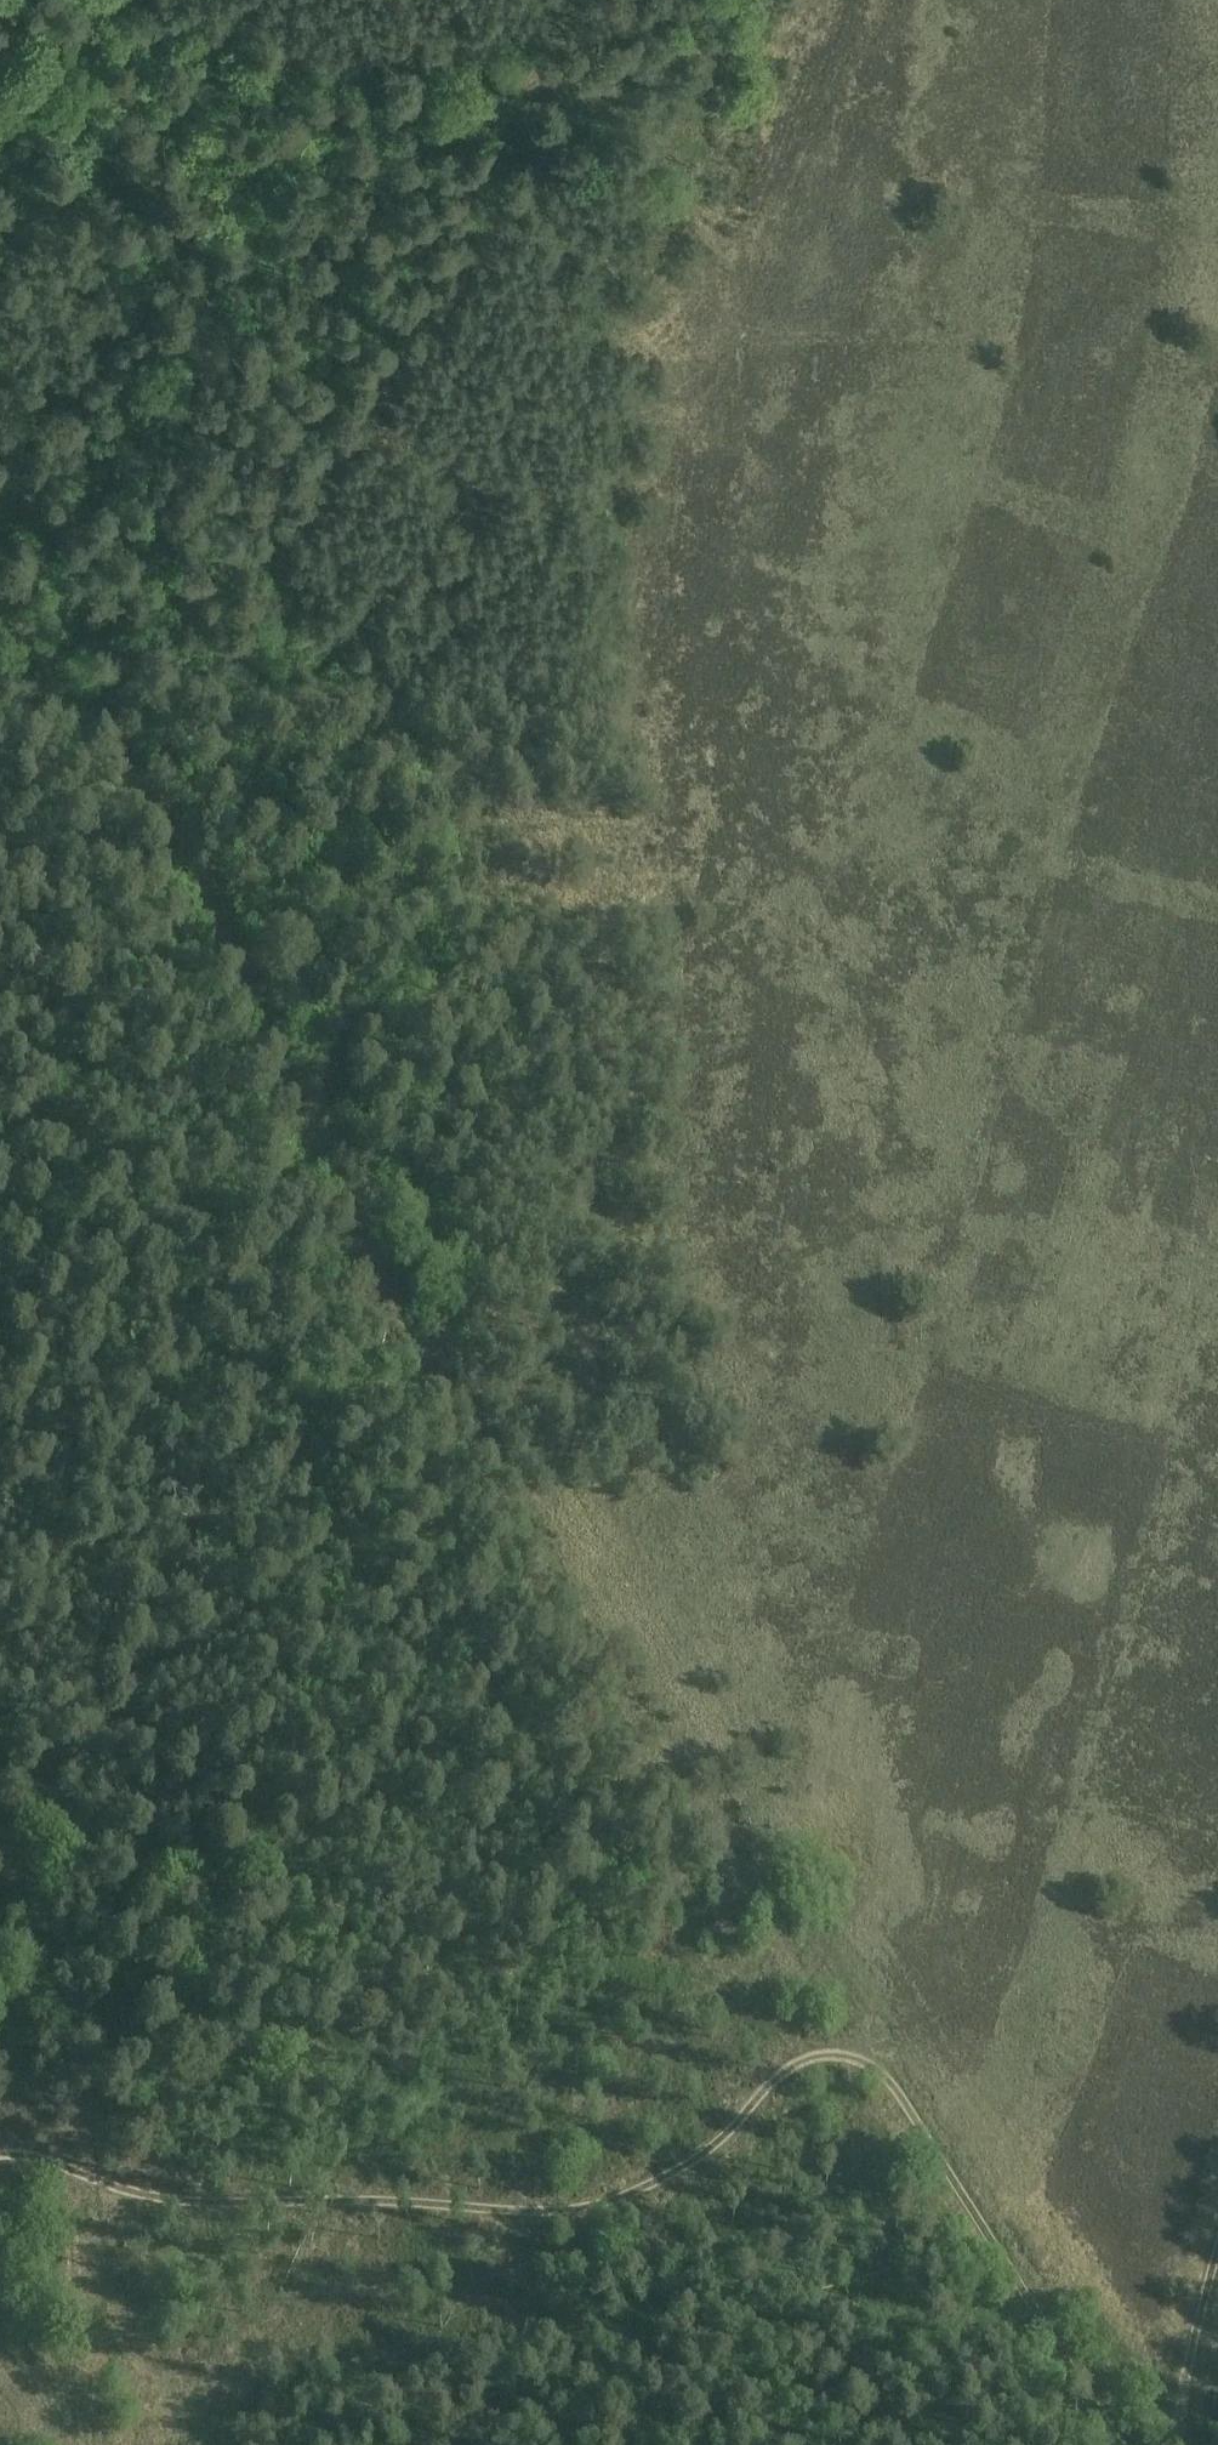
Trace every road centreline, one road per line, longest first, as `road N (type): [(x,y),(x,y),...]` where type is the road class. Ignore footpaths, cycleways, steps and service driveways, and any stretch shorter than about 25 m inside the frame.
road 1 (track): [(0,2152),(45,2155),(128,2189),(203,2201),(599,2207),(705,2154),(795,2061),(841,2051),(885,2076),(1124,2444)]
road 2 (track): [(1217,2251),(1171,2444)]
road 3 (track): [(90,0),(0,110)]

